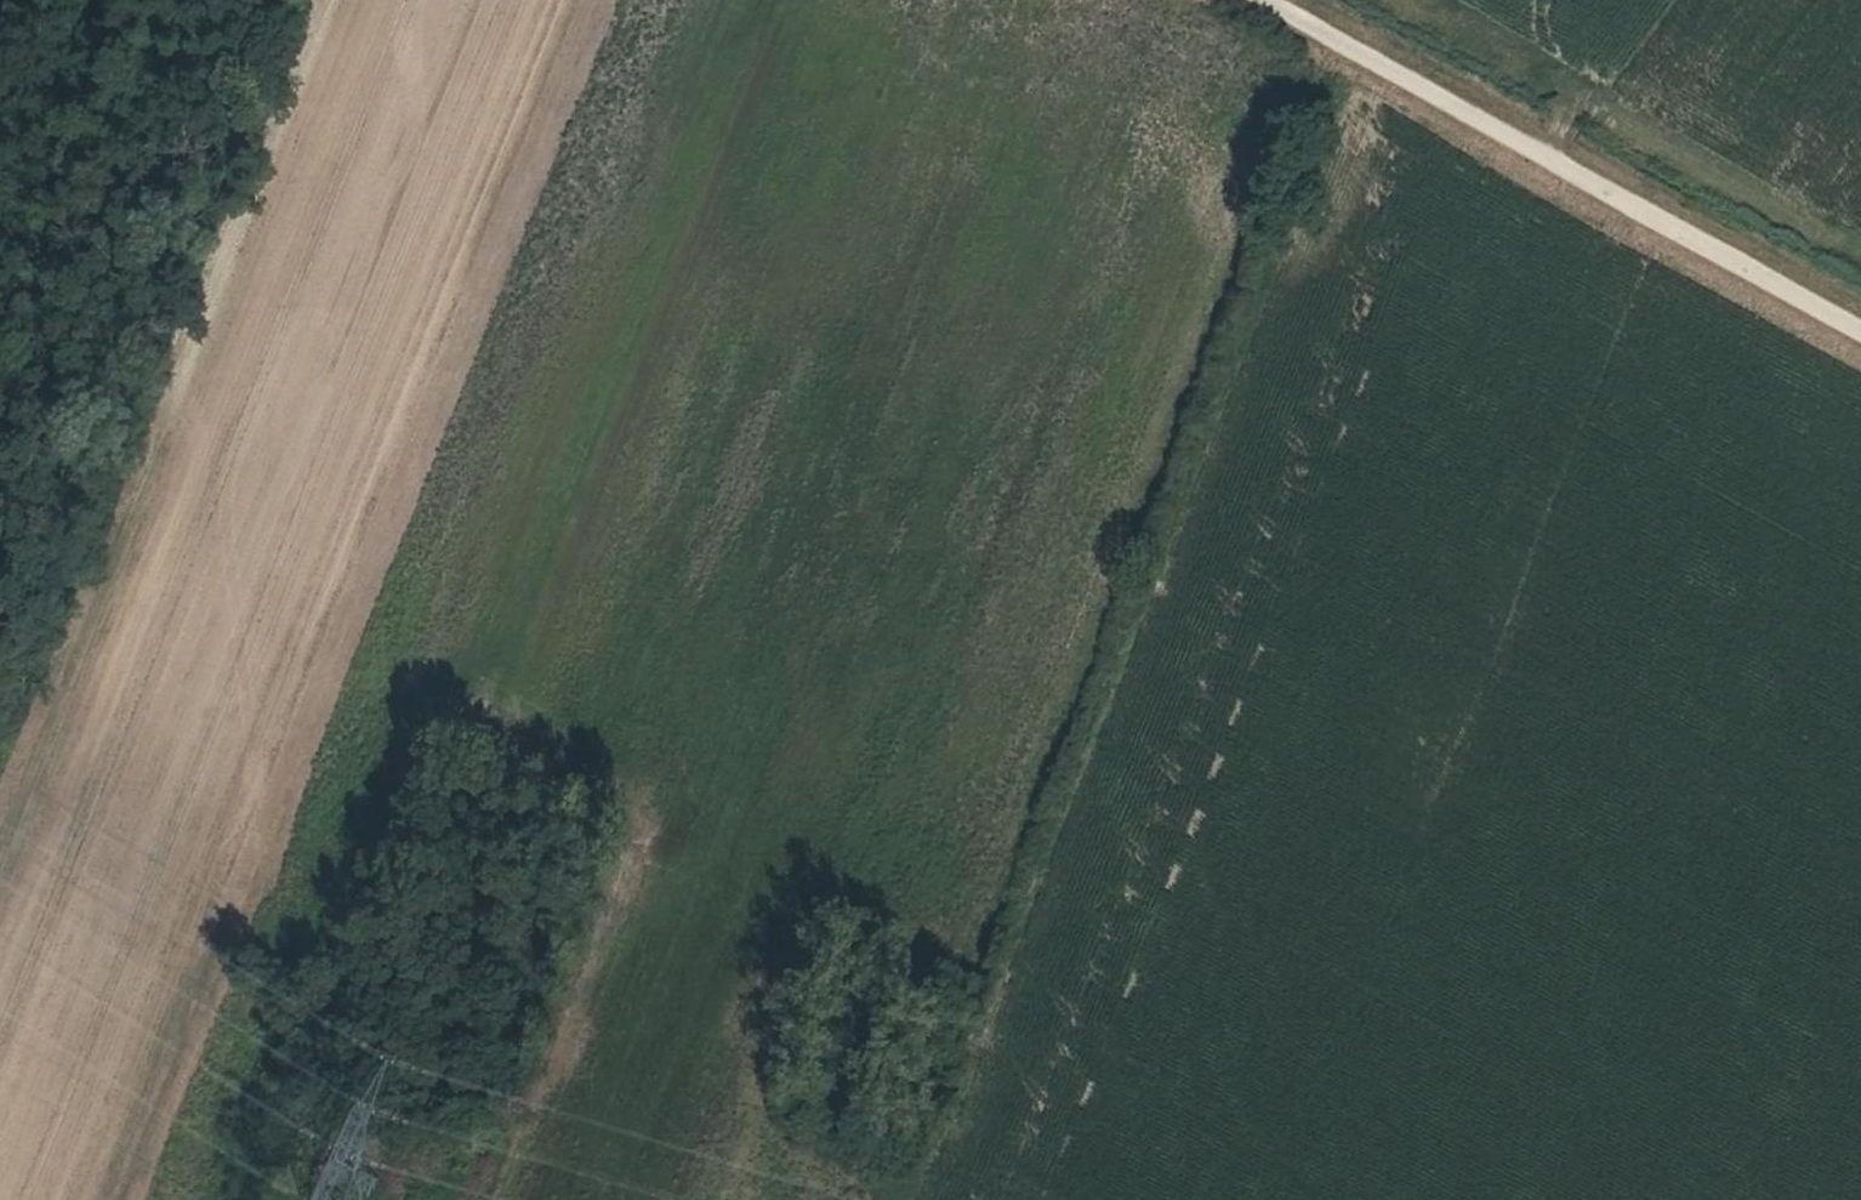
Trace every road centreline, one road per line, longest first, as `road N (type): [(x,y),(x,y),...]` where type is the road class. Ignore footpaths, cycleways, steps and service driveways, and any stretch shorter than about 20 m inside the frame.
road 1 (track): [(1251,0),(1860,340)]

